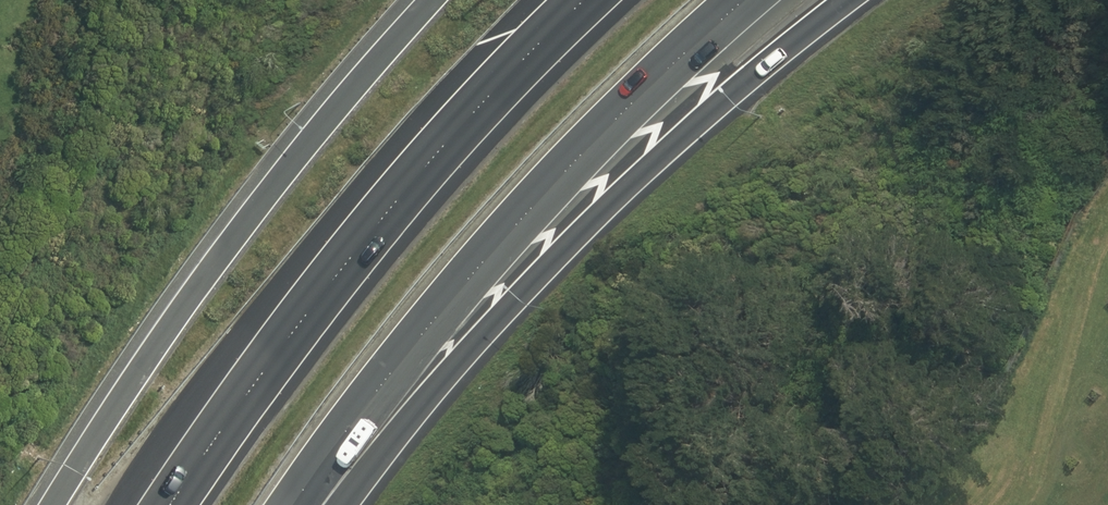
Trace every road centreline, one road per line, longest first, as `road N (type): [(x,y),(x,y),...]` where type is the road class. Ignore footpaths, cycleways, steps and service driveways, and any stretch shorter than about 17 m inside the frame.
road 1 (motorway): [(172,504),(335,274),(585,0)]
road 2 (motorway): [(54,504),(251,213),(431,0)]
road 3 (motorway): [(844,0),(712,109),(580,240),(396,389)]
road 4 (motorway): [(744,0),(537,204),(396,389)]
road 5 (motorway): [(396,389),(315,504)]

